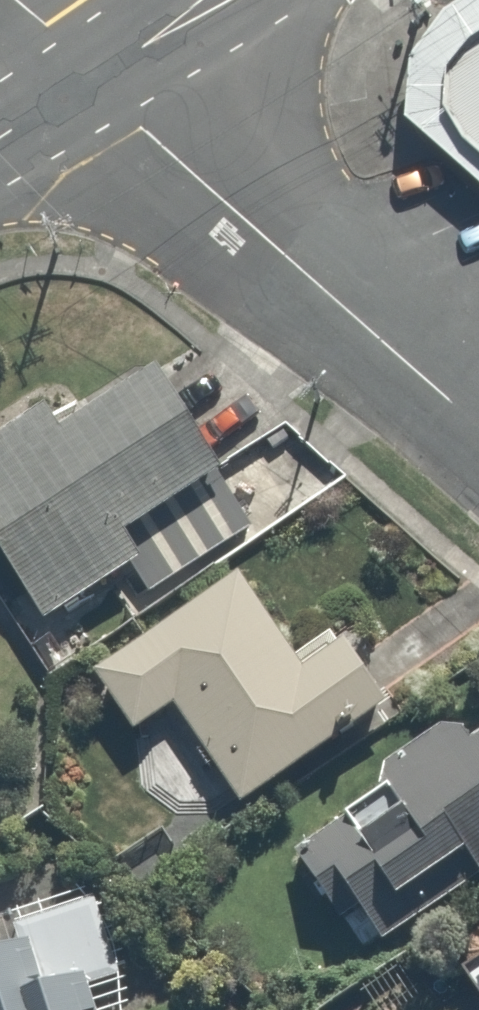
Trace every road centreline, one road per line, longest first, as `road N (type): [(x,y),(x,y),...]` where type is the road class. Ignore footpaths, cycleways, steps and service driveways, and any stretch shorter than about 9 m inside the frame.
road 1 (tertiary): [(93,79),(478,427)]
road 2 (tertiary): [(93,79),(213,0)]

